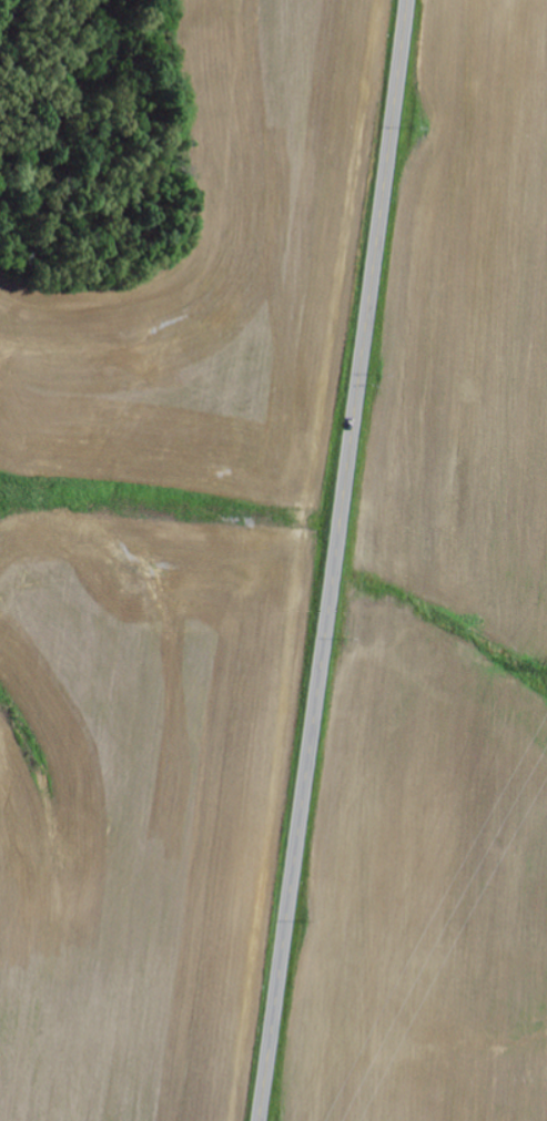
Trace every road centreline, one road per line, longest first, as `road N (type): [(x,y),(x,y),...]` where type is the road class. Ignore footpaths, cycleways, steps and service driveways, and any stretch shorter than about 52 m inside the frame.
road 1 (secondary): [(261,1120),(407,0)]

